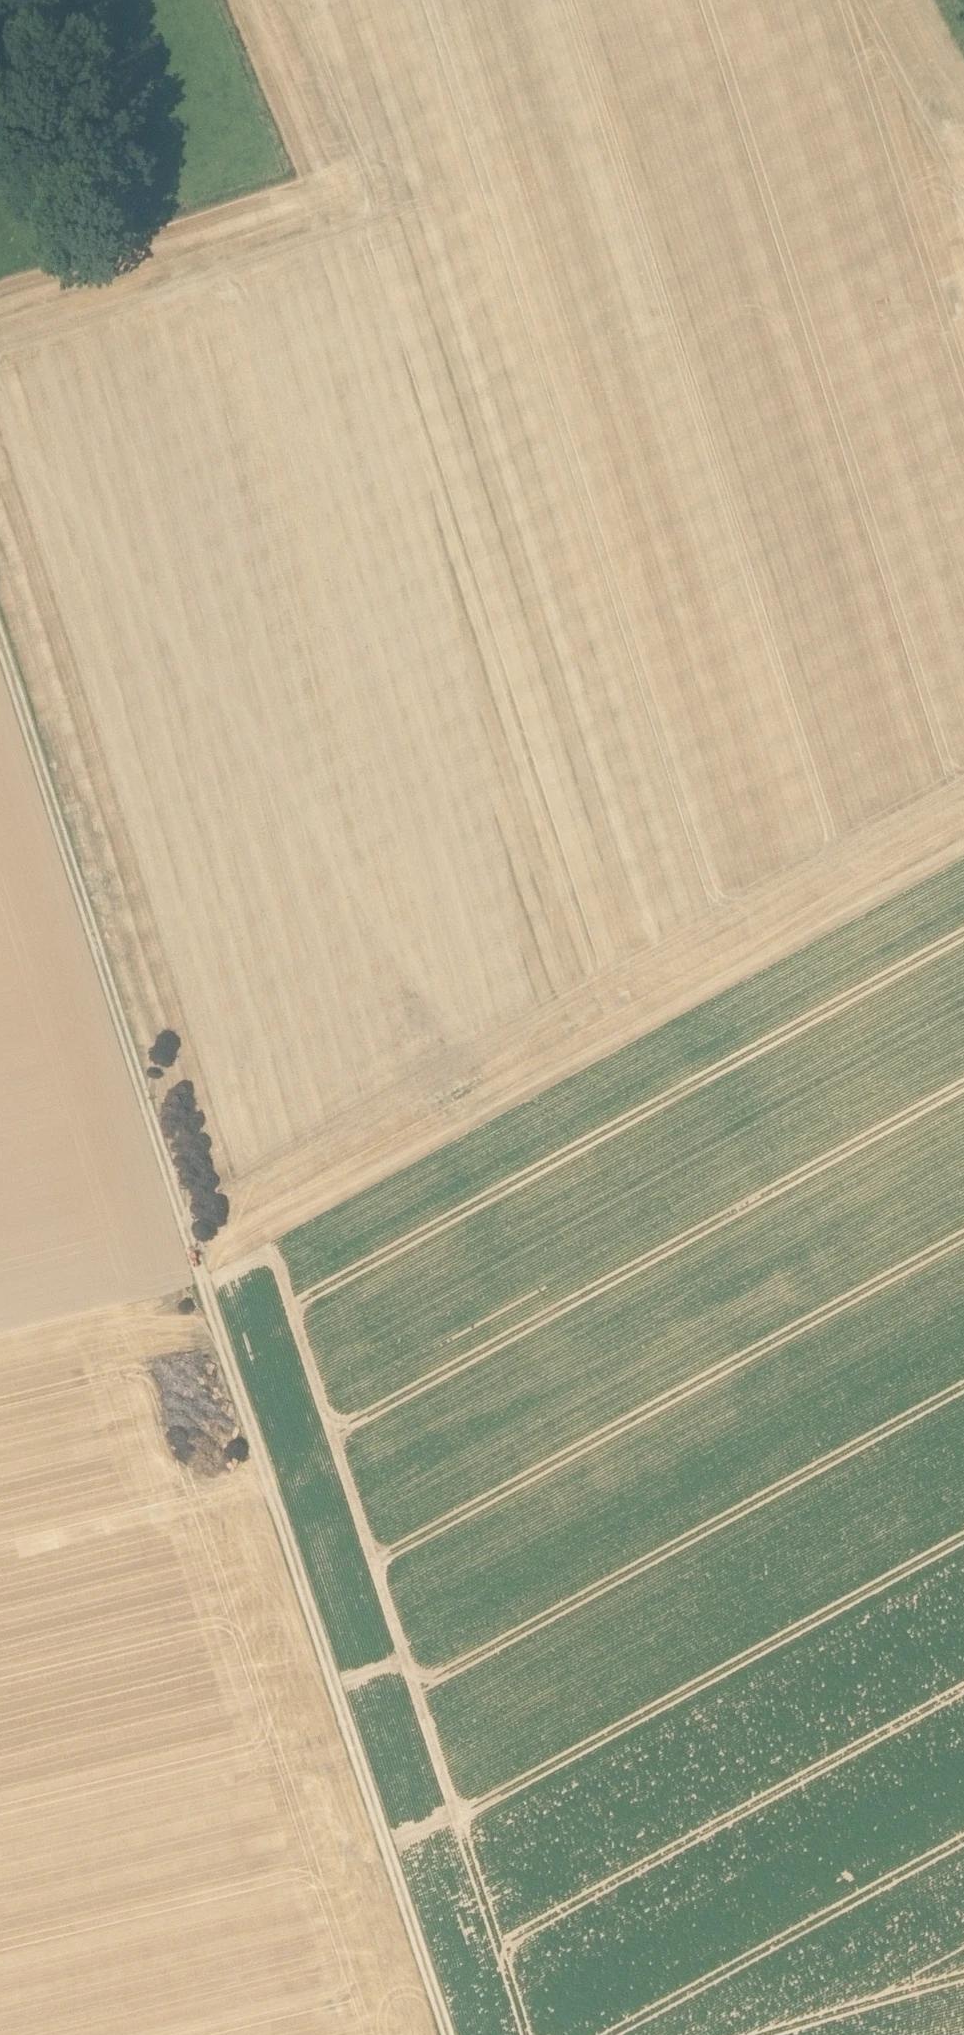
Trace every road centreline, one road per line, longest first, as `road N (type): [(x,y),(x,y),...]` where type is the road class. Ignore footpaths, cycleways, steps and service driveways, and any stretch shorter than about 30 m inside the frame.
road 1 (track): [(0,640),(446,2034)]

